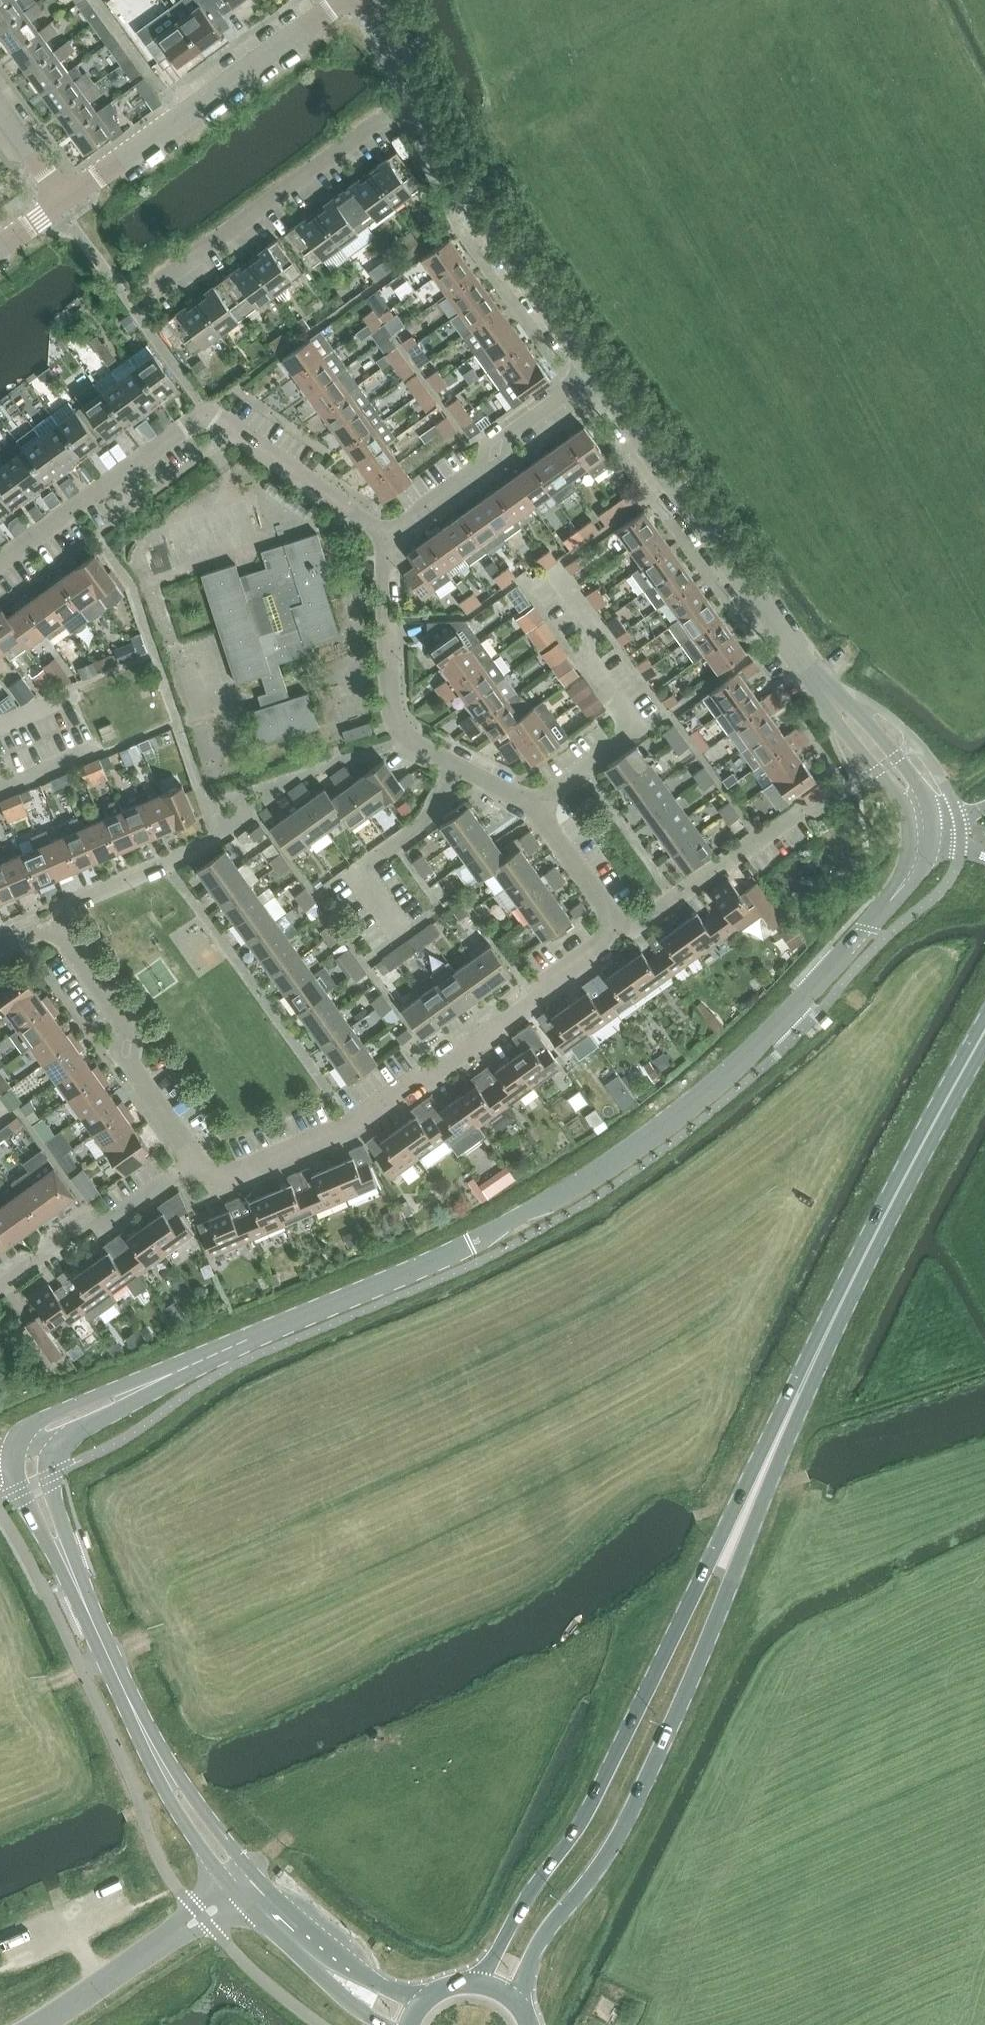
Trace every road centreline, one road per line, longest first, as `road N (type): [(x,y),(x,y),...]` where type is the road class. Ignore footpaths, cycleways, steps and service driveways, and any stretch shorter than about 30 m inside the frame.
road 1 (unclassified): [(30,1459),(49,1427),(470,1246),(629,1152),(743,1063),(882,912),(920,854),(921,818),(911,791),(823,689)]
road 2 (secondary): [(738,1527),(831,1323),(984,1036)]
road 3 (secondary): [(514,2004),(546,1931),(633,1812),(727,1596),(738,1527)]
road 4 (secondary): [(738,1527),(700,1583),(593,1806),(528,1893),(478,1986)]
road 5 (residential): [(626,929),(353,1123),(220,1177),(195,1161)]
road 6 (unclassified): [(243,1883),(186,1805),(128,1702),(30,1459)]
road 7 (residential): [(210,413),(139,315),(416,105)]
road 8 (residential): [(823,689),(599,386)]
road 9 (residential): [(64,199),(337,0)]
road 10 (residential): [(599,386),(481,225),(416,105)]
road 11 (residential): [(400,741),(533,807),(626,929)]
road 12 (residential): [(195,1161),(131,1067),(124,1021),(47,928)]
road 13 (residential): [(384,534),(599,386)]
road 14 (residential): [(0,560),(210,413)]
road 15 (unclassified): [(37,2024),(243,1883)]
road 16 (residential): [(0,1288),(42,1257),(63,1227),(115,1219),(195,1161)]
road 17 (unclassified): [(424,2004),(371,1979),(279,1901),(243,1883)]
road 18 (residential): [(626,929),(810,810)]
road 19 (residential): [(384,534),(210,413)]
road 20 (residential): [(400,741),(384,534)]
road 21 (unclassified): [(243,1883),(264,1920),(383,2024)]
road 22 (residential): [(206,844),(68,903),(47,928)]

